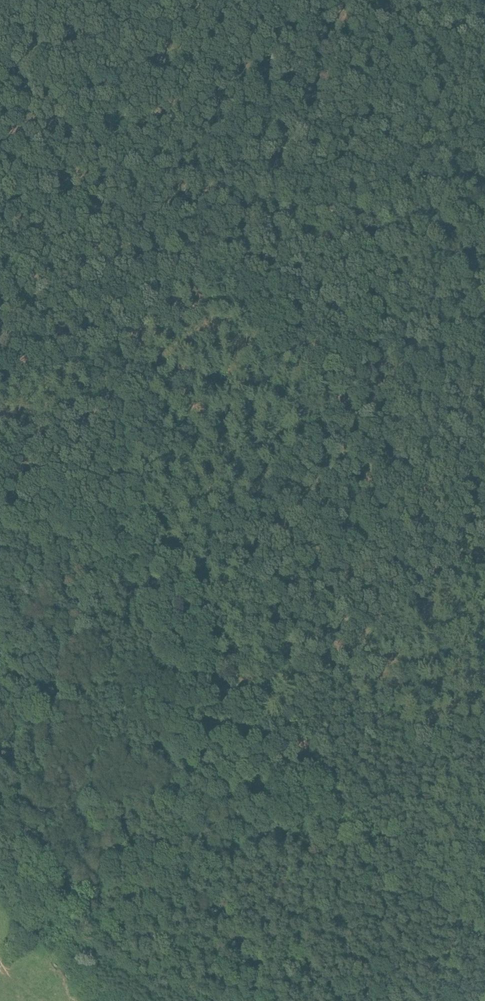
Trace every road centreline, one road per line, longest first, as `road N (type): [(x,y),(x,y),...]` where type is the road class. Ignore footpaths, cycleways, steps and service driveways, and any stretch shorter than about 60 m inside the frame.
road 1 (track): [(0,751),(65,800),(141,838),(276,850),(372,841),(484,851)]
road 2 (track): [(484,304),(458,280),(410,208)]

